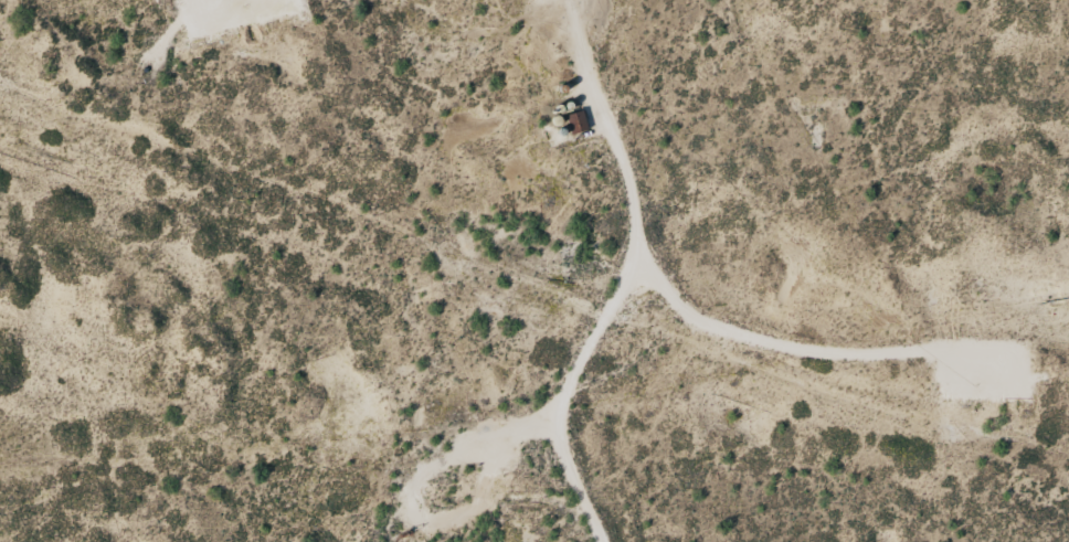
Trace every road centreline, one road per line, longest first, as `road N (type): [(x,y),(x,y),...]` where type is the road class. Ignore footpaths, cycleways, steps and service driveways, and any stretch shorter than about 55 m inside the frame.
road 1 (track): [(609,541),(574,447),(618,297),(607,92),(569,0)]

